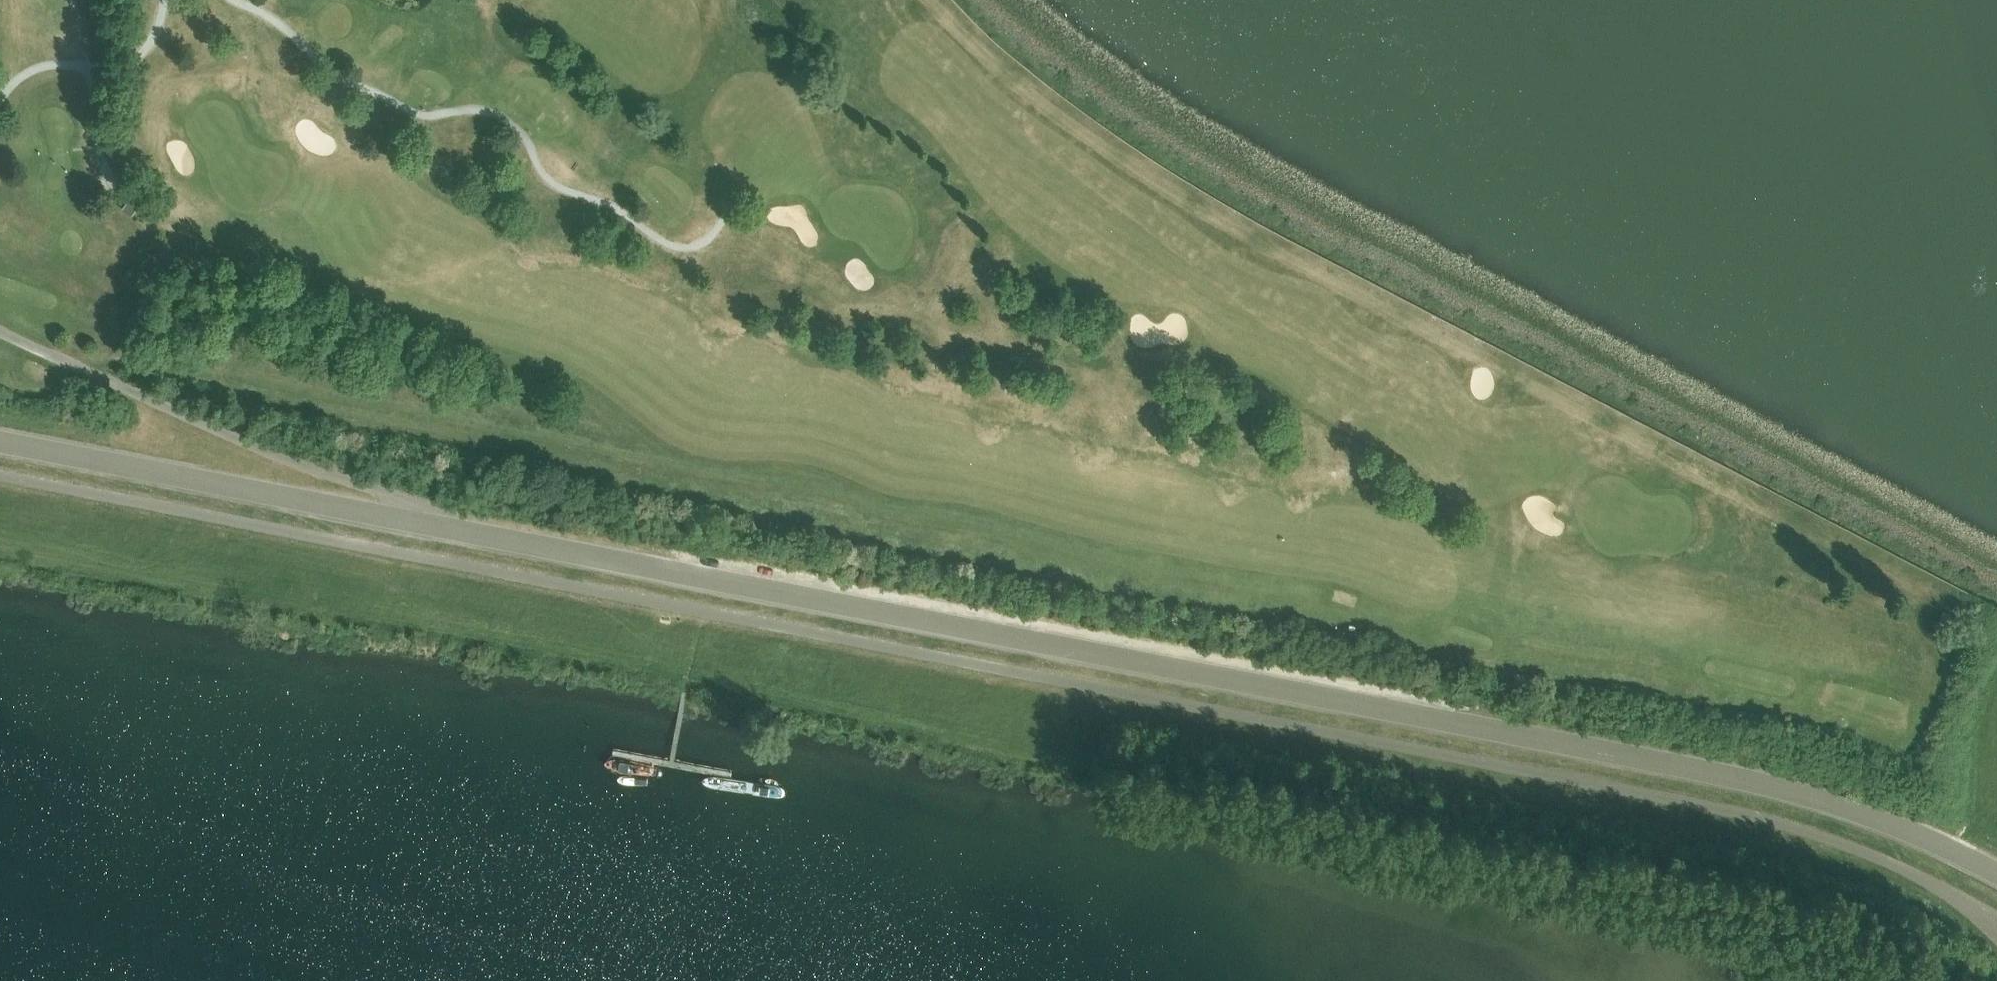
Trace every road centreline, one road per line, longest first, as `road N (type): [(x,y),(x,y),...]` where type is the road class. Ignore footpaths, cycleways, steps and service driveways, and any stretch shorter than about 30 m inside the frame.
road 1 (unclassified): [(1996,873),(1821,793),(1245,672),(0,444)]

